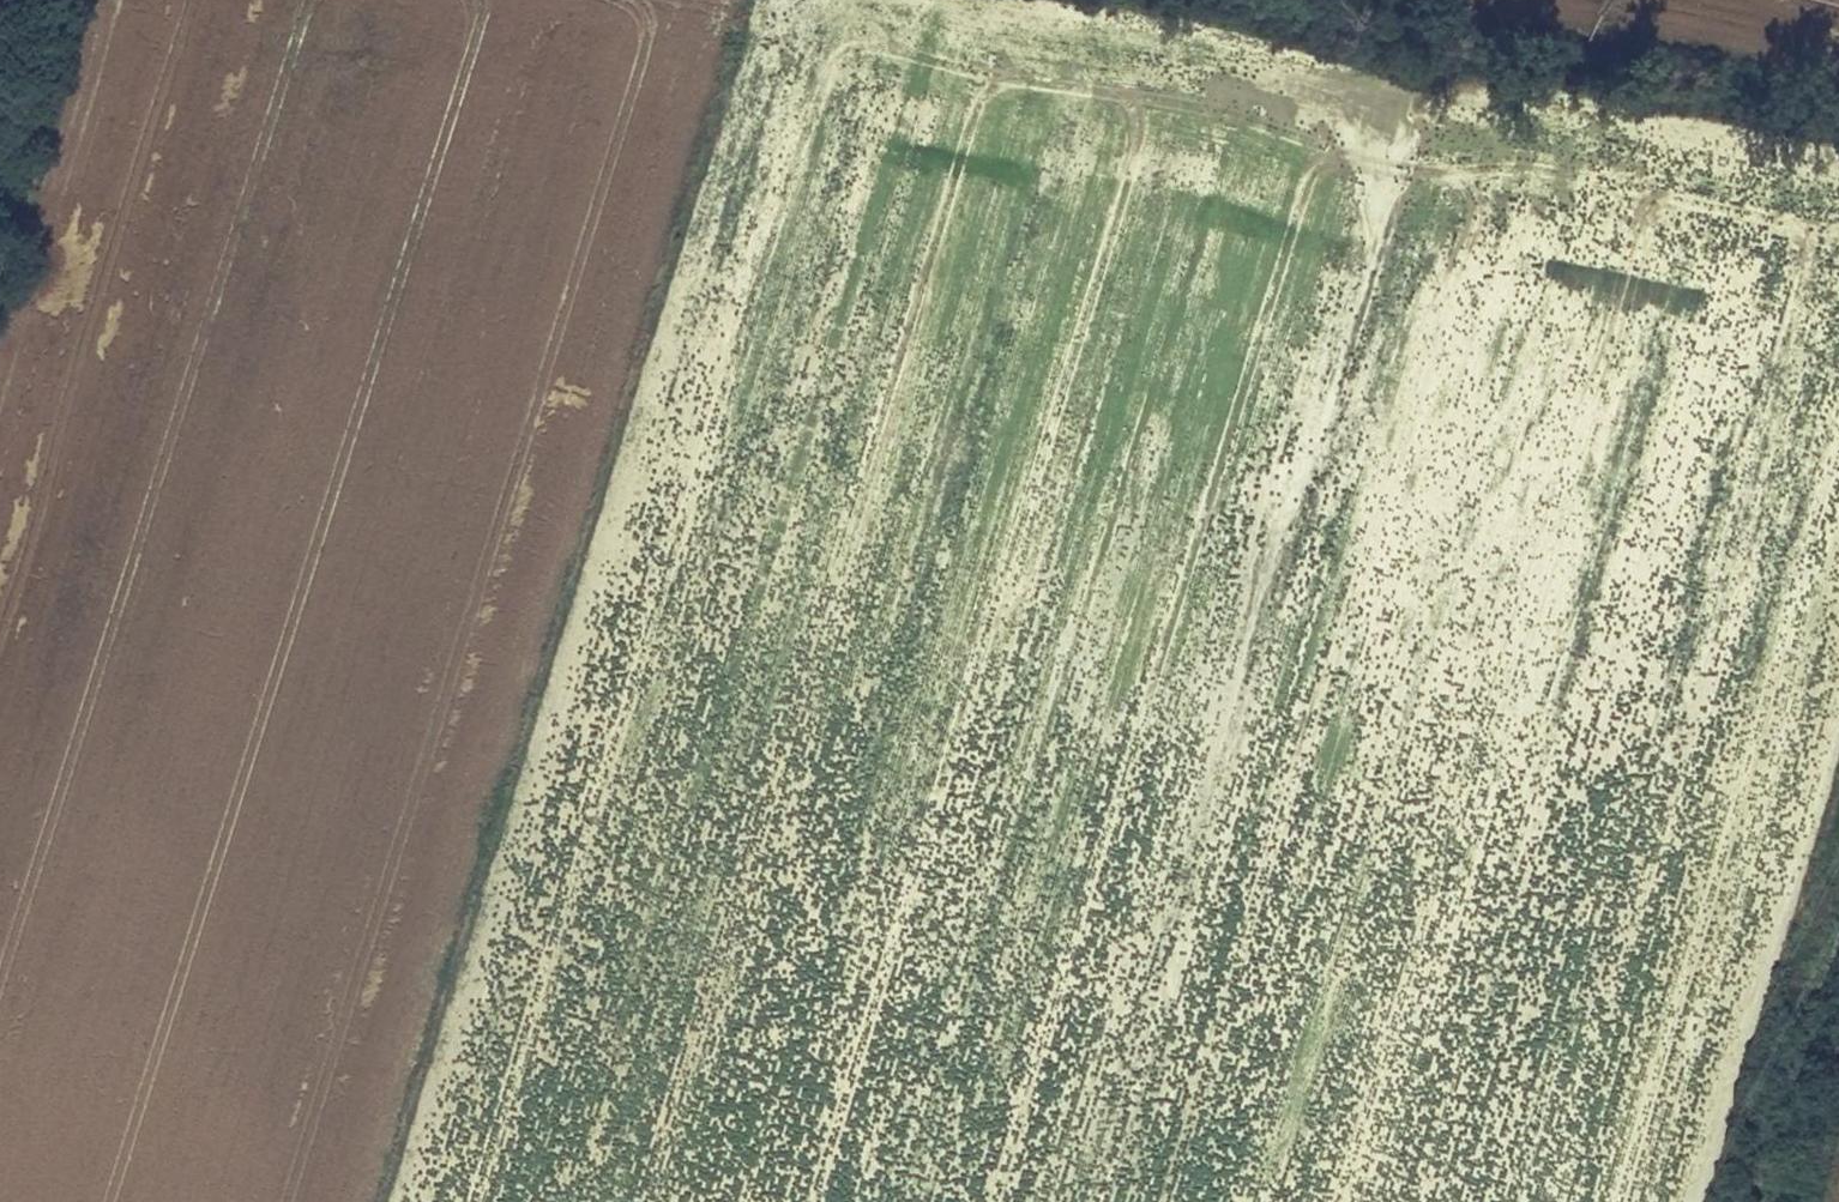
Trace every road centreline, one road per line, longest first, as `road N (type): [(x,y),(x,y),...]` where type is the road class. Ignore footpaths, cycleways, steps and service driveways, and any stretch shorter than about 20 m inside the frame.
road 1 (track): [(1768,1201),(1838,942)]
road 2 (track): [(0,173),(52,0)]

